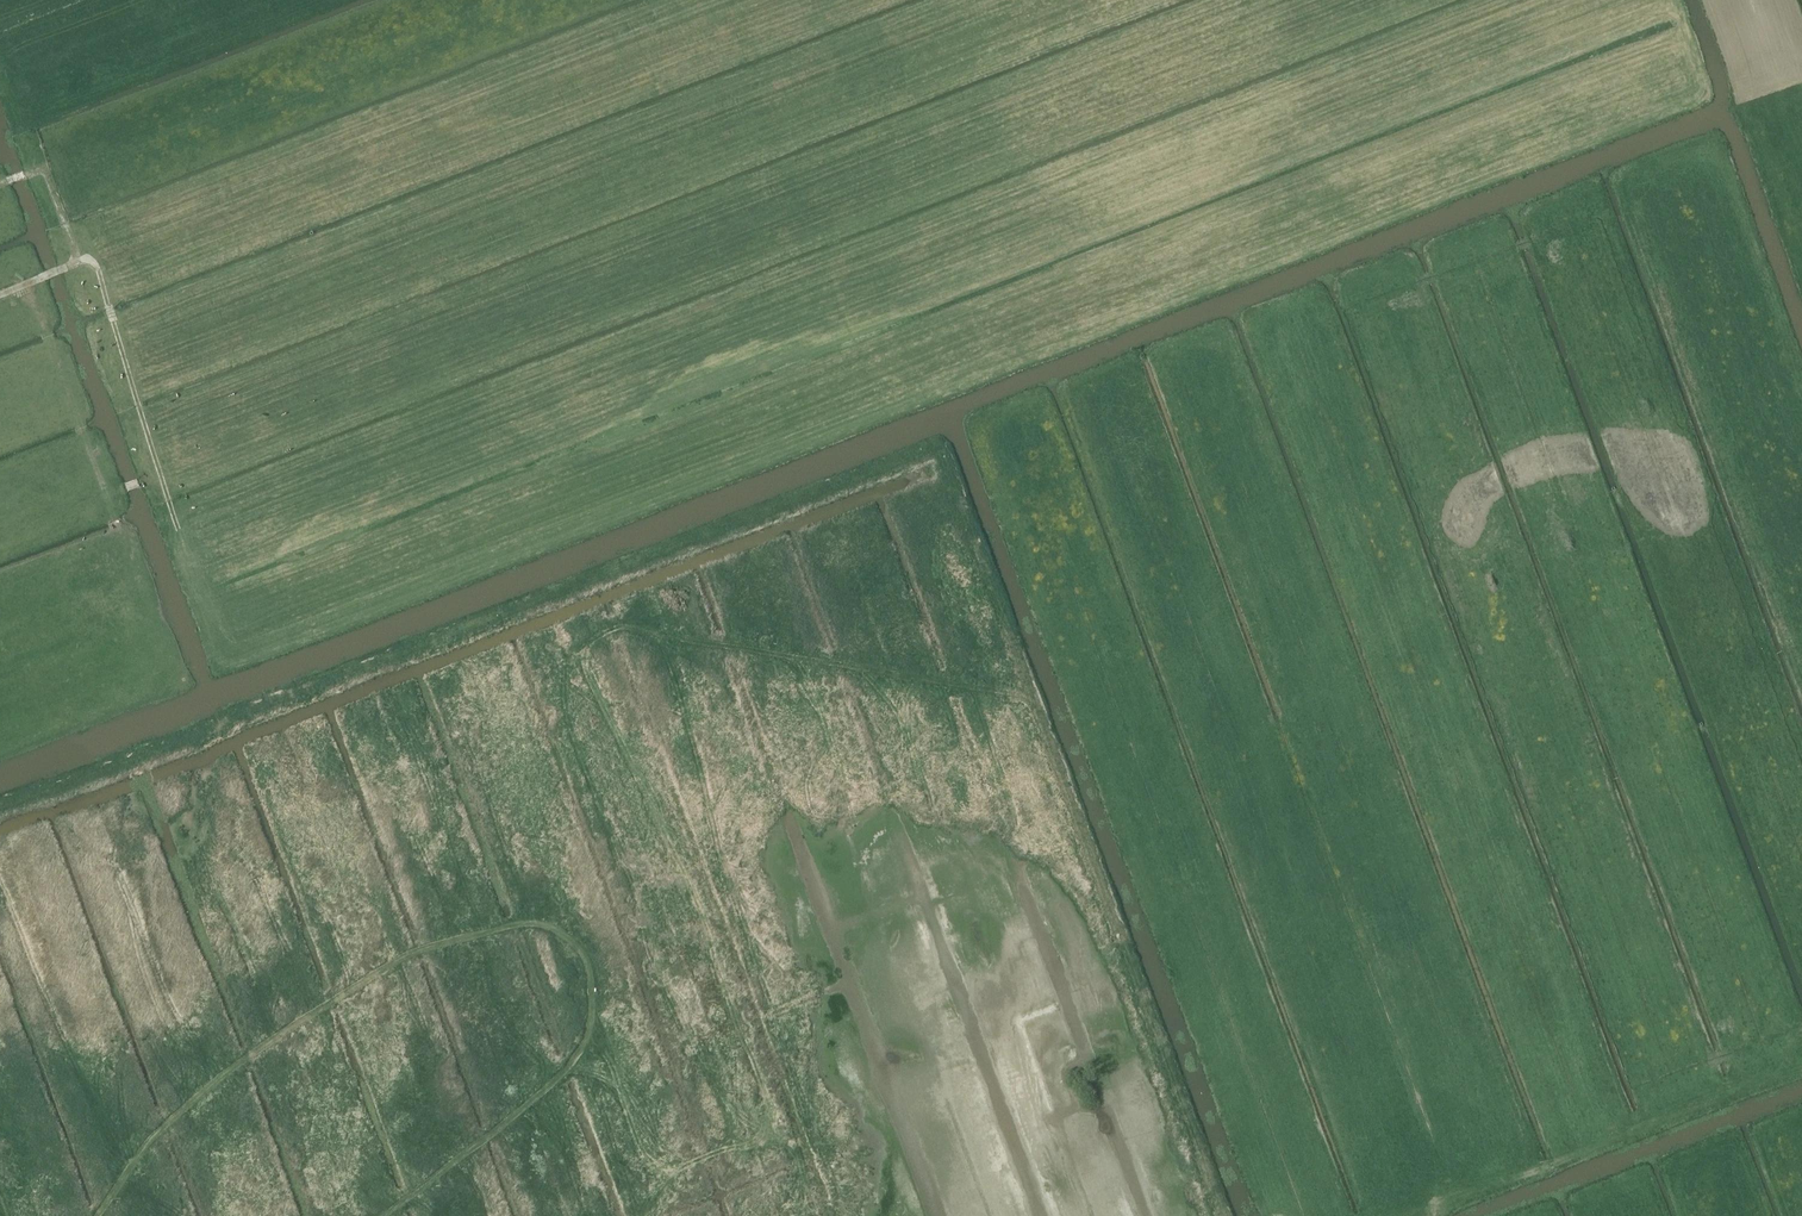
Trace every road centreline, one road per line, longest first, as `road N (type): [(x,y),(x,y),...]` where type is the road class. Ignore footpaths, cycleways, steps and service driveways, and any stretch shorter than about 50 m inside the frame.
road 1 (track): [(0,294),(84,259),(101,266),(179,525)]

